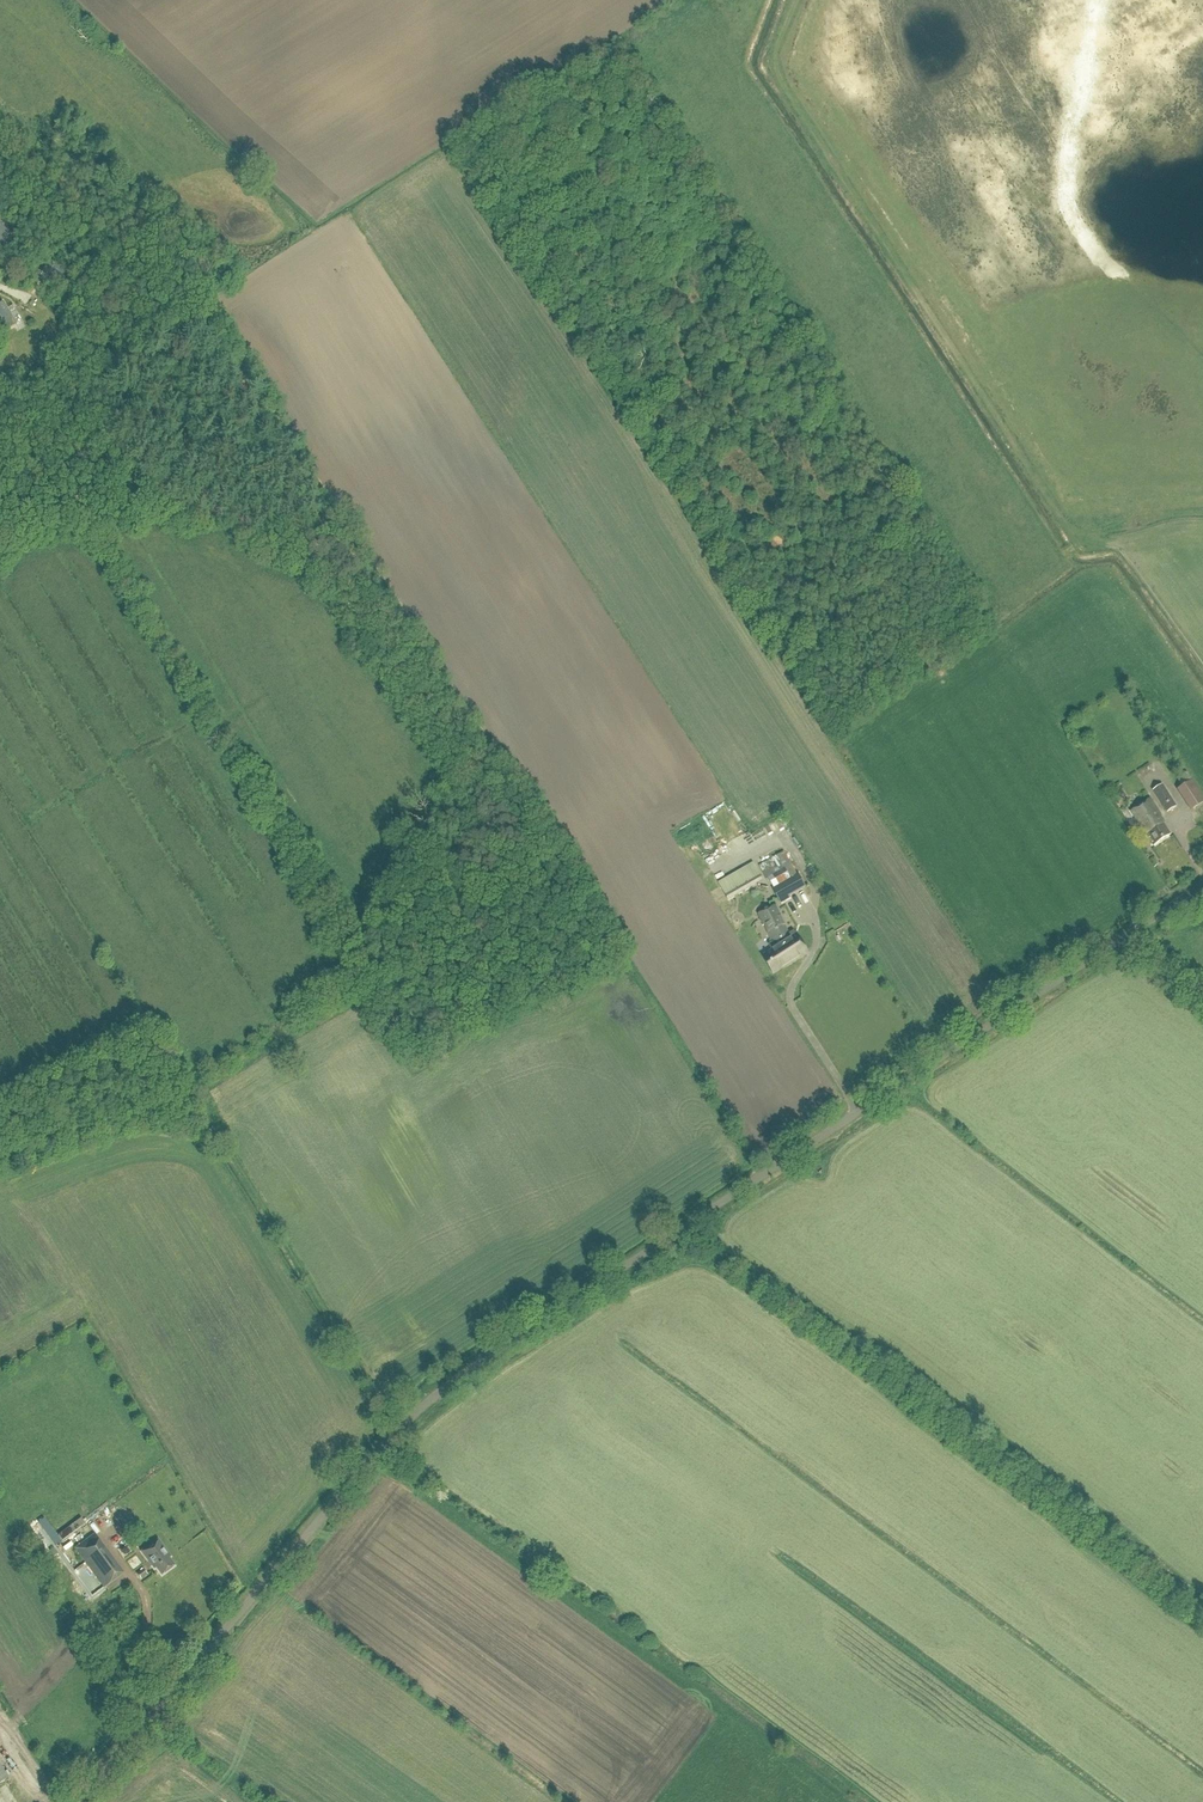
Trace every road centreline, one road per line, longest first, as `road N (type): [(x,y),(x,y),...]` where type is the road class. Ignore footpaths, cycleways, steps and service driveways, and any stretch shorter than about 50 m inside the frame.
road 1 (unclassified): [(74,1801),(420,1407),(1202,886)]
road 2 (track): [(1202,516),(1101,536),(1067,524),(776,73),(776,48),(796,0)]

